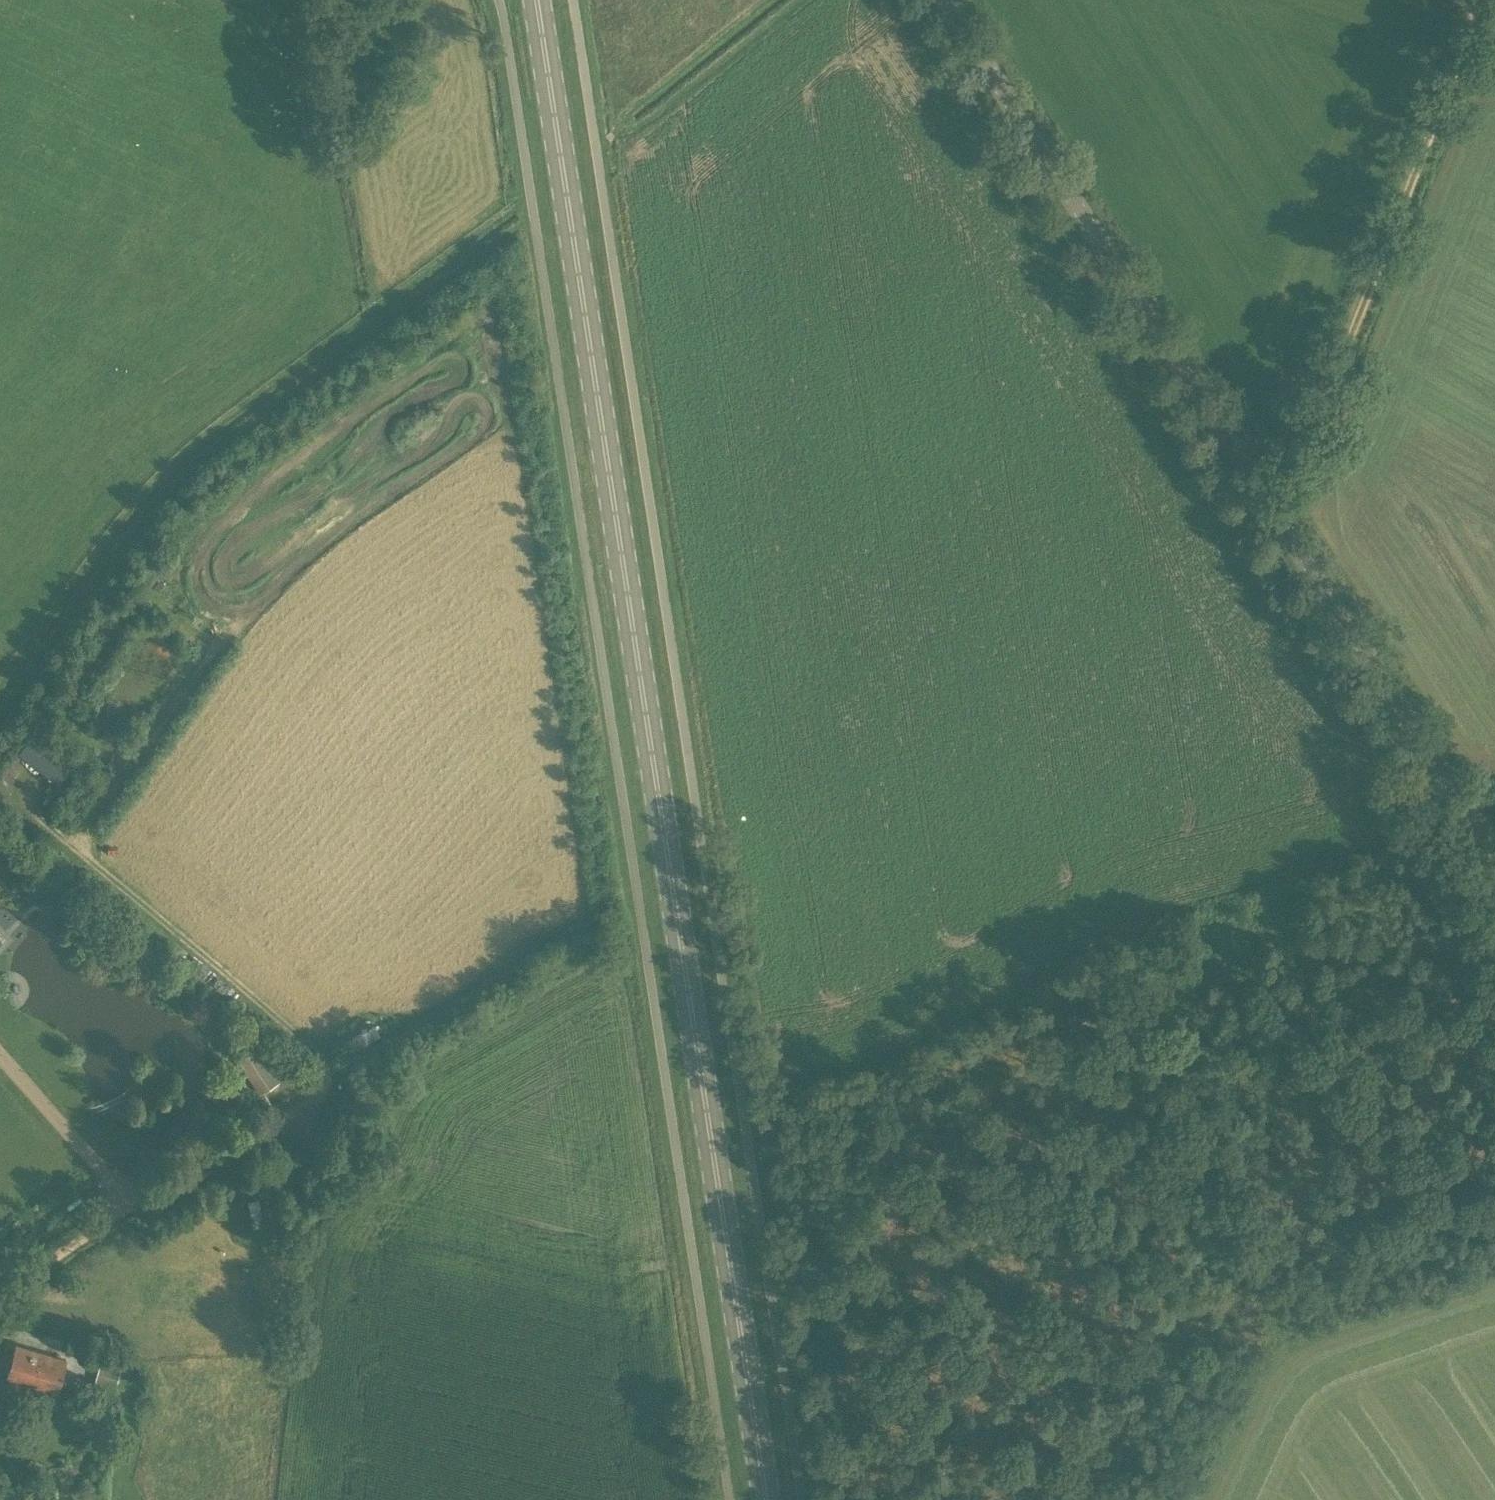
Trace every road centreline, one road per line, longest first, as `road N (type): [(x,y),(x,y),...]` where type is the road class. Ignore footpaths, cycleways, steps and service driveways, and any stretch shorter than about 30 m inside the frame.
road 1 (primary): [(768,1499),(537,0)]
road 2 (tertiary): [(1494,856),(947,0)]
road 3 (track): [(1485,0),(1300,467),(1269,502)]
road 4 (track): [(0,1298),(43,1262),(321,1091)]

